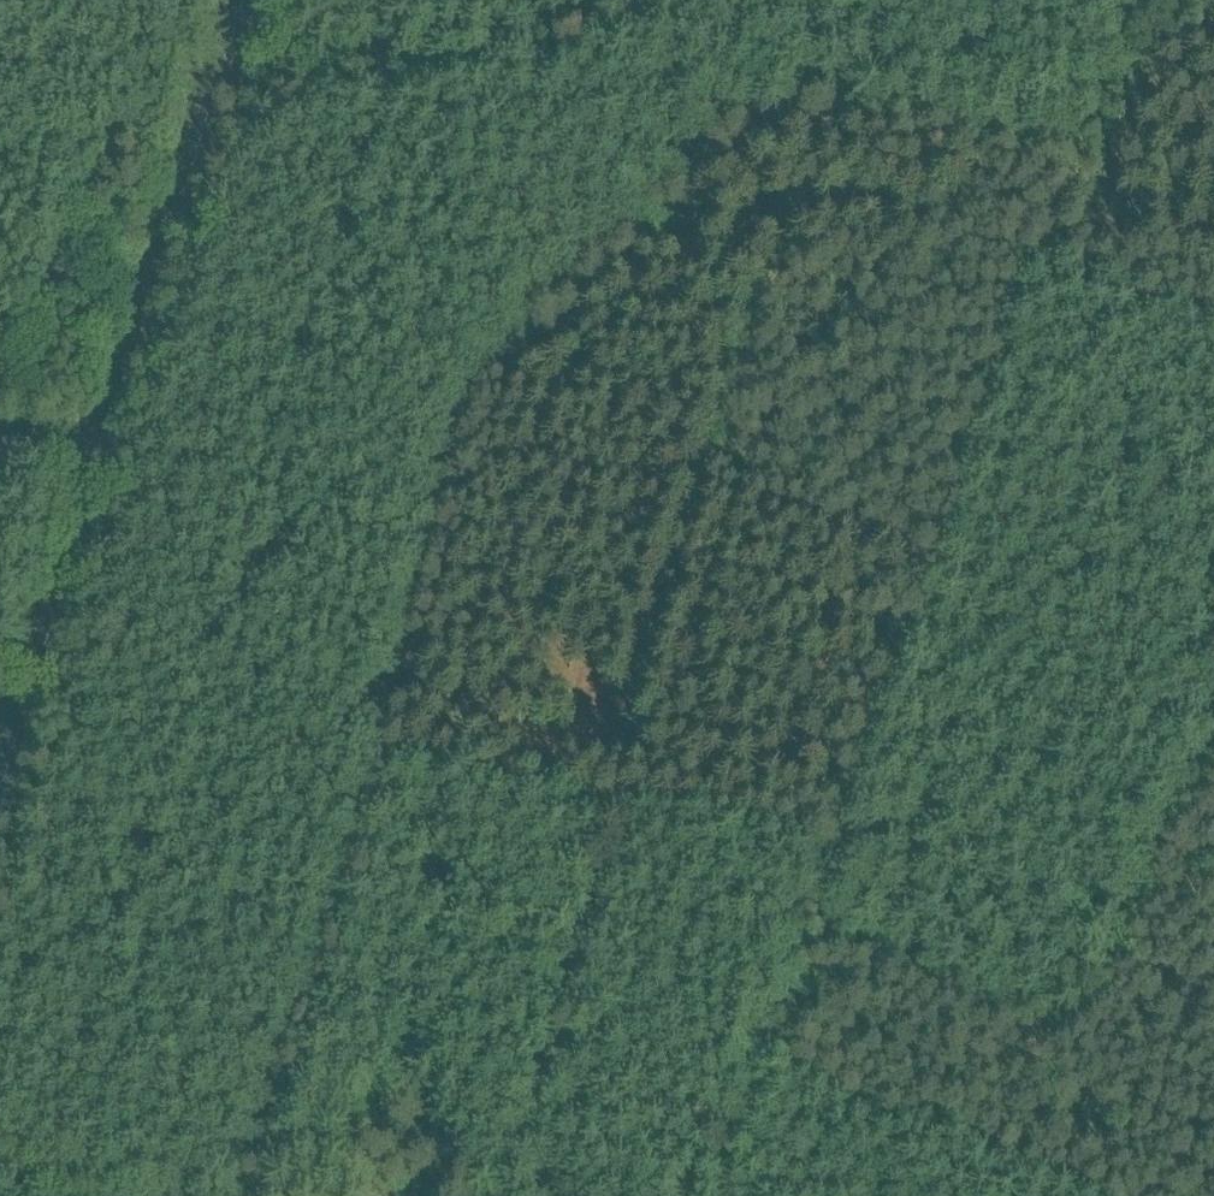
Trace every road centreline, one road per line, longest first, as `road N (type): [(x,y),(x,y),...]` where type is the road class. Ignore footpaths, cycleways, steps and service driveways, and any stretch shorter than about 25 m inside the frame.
road 1 (tertiary): [(0,797),(255,0)]

